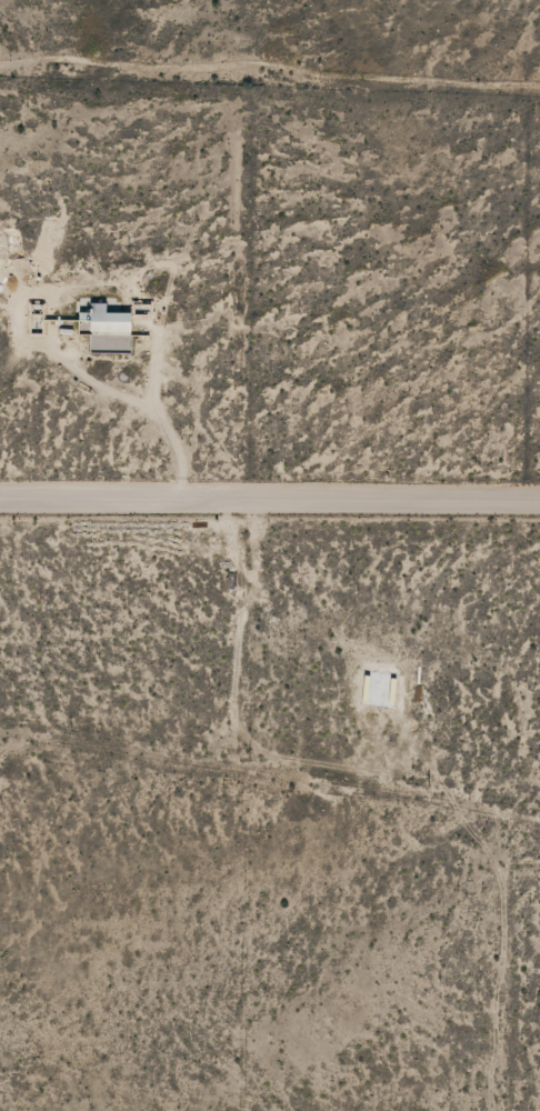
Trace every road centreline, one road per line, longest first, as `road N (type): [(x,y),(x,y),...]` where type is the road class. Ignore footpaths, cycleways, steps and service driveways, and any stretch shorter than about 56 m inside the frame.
road 1 (residential): [(539,506),(0,505)]

